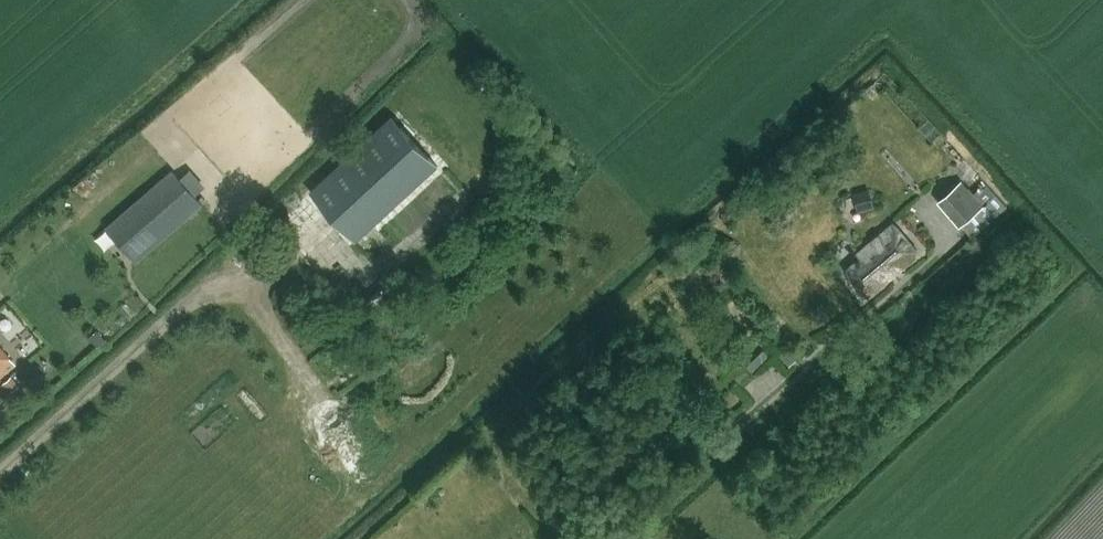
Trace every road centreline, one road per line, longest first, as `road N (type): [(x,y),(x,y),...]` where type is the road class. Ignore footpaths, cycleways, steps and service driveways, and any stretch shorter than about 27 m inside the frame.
road 1 (track): [(0,472),(215,276),(255,292),(301,282),(332,253)]

